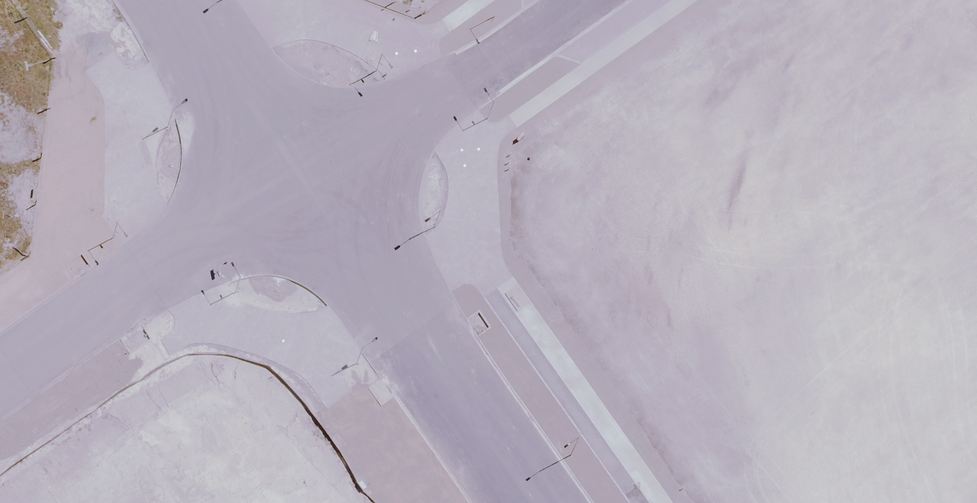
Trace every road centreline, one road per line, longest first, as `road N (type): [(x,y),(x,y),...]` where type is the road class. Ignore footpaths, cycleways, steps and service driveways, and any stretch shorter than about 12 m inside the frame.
road 1 (tertiary): [(530,502),(301,173)]
road 2 (unknown): [(270,194),(586,0)]
road 3 (residential): [(301,173),(0,379)]
road 4 (tertiary): [(301,173),(178,0)]
road 5 (residential): [(867,502),(976,425)]

